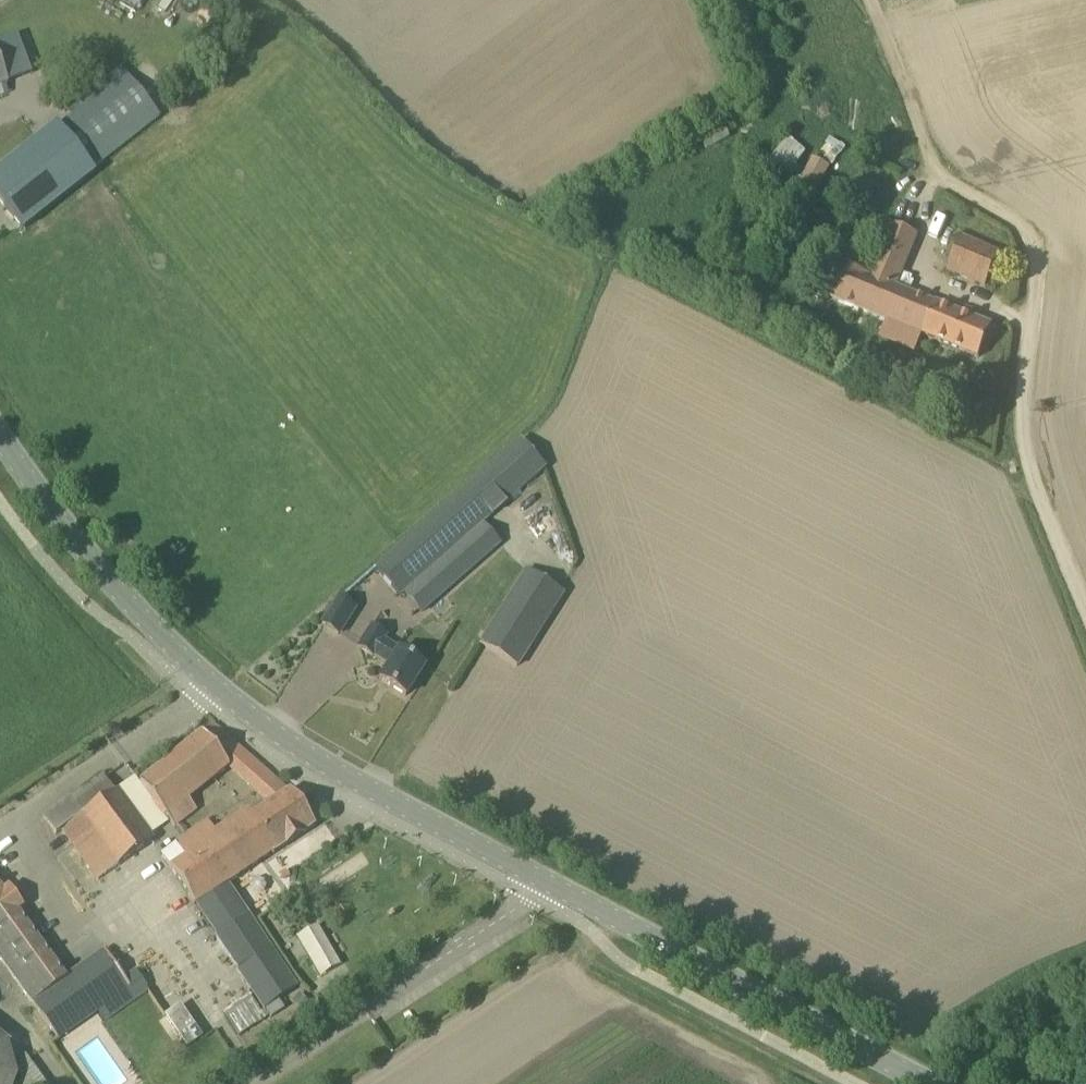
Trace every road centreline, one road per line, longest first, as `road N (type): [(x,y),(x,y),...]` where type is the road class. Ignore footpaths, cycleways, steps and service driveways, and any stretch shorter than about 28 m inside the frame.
road 1 (tertiary): [(941,1083),(342,773),(230,698),(61,516),(0,428)]
road 2 (track): [(869,0),(936,177),(1016,230),(1038,264),(1019,419),(1025,456),(1085,607)]
road 3 (track): [(560,205),(496,171),(358,41),(298,0)]

